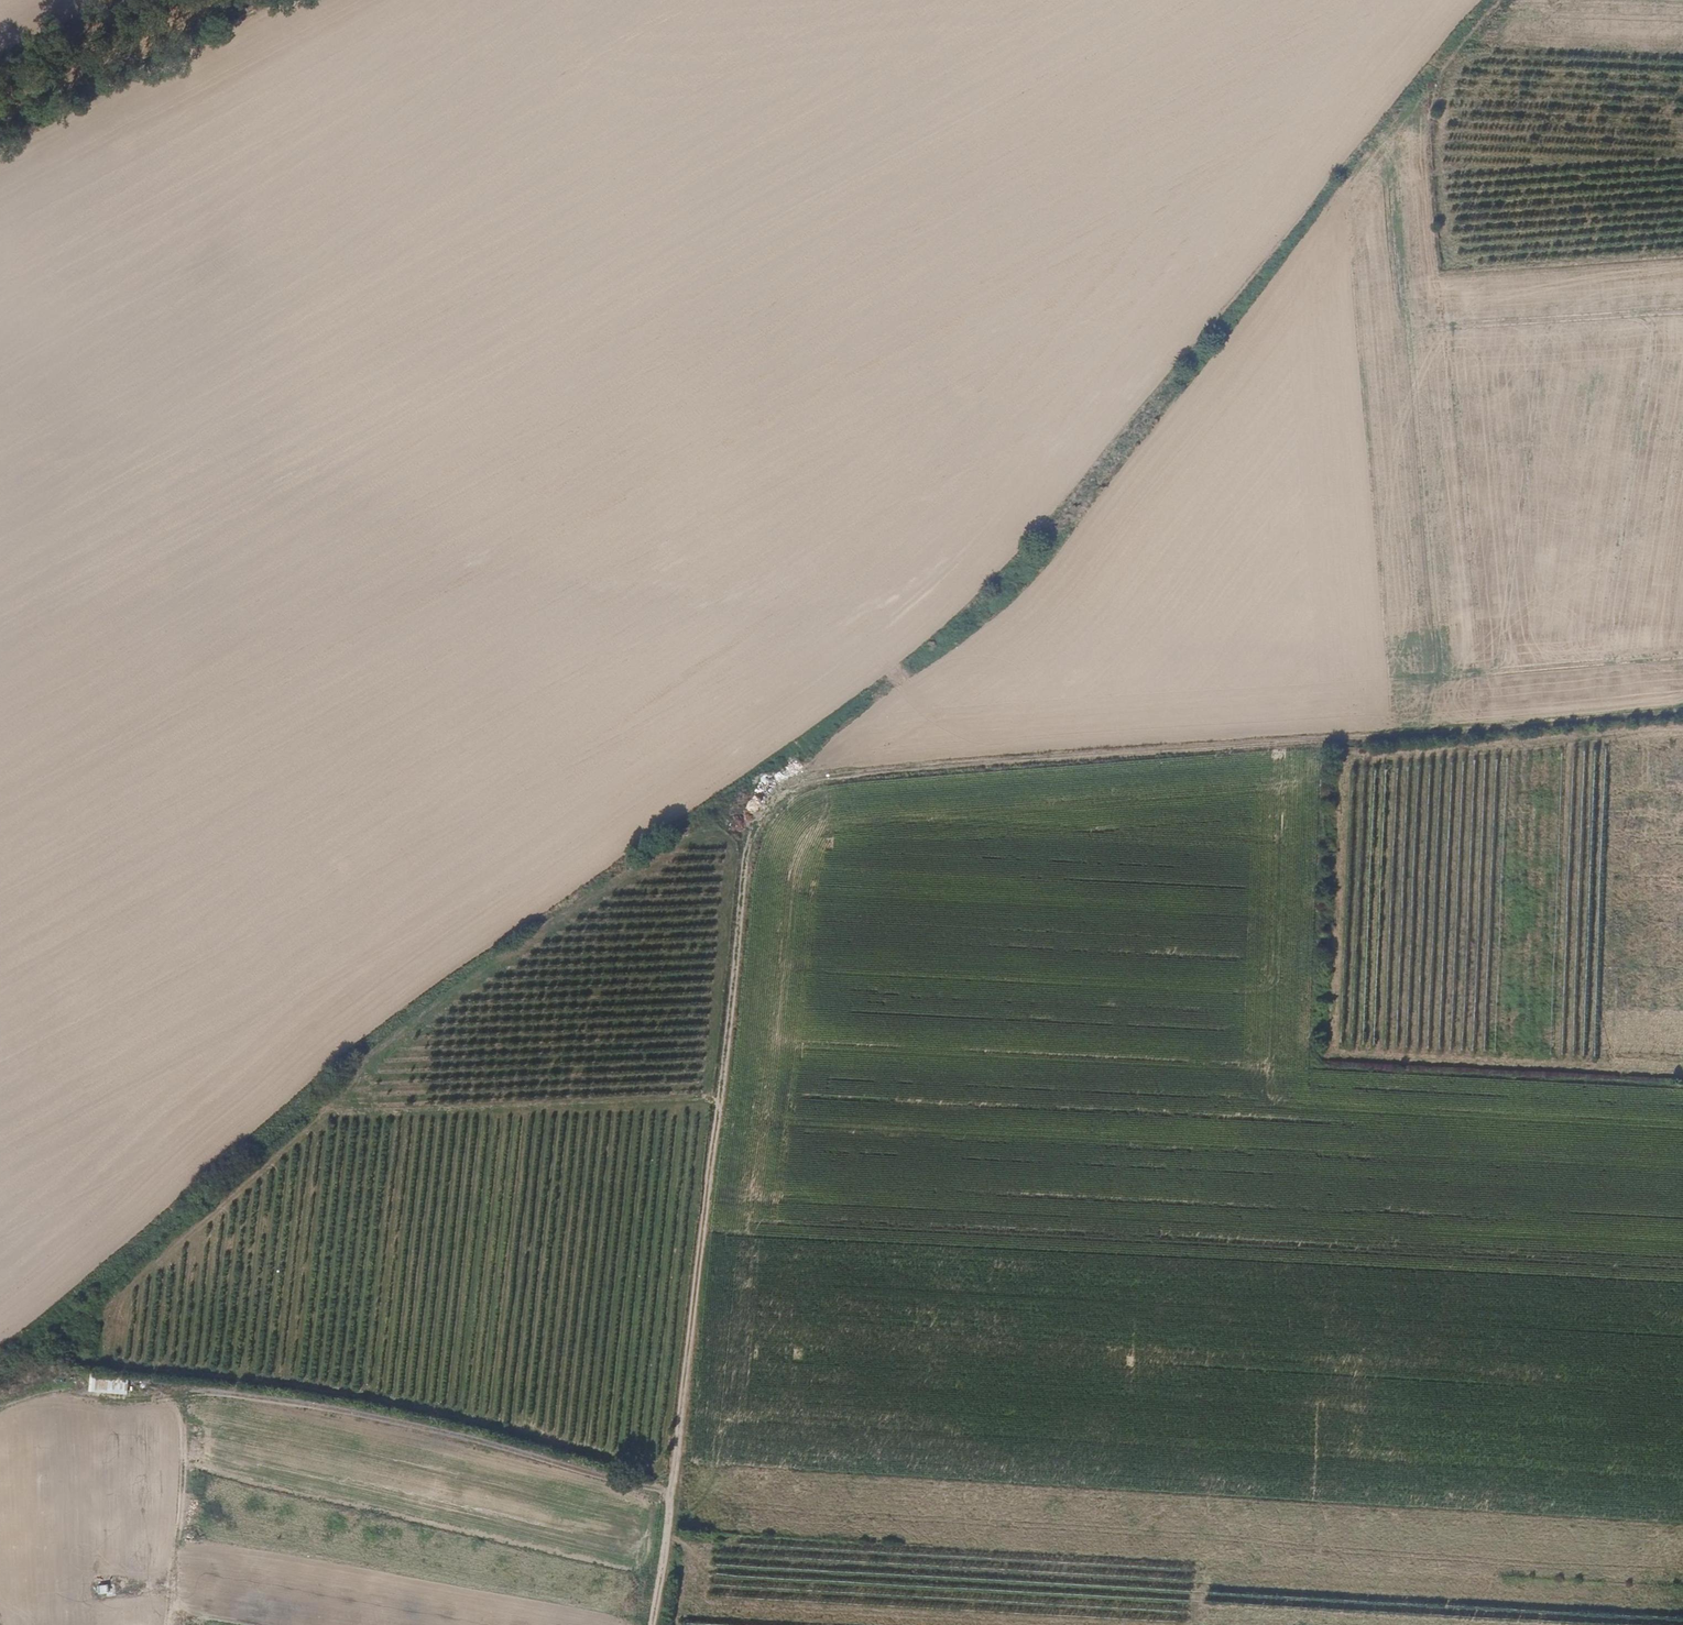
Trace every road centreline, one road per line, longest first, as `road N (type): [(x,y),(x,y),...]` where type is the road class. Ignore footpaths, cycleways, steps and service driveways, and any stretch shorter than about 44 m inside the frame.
road 1 (track): [(1682,718),(963,762),(840,774),(771,790),(753,812),(749,837),(671,1489)]
road 2 (track): [(1501,0),(1435,83),(1428,159),(1468,732)]
road 3 (track): [(0,109),(210,0)]
road 4 (track): [(671,1489),(651,1624)]

